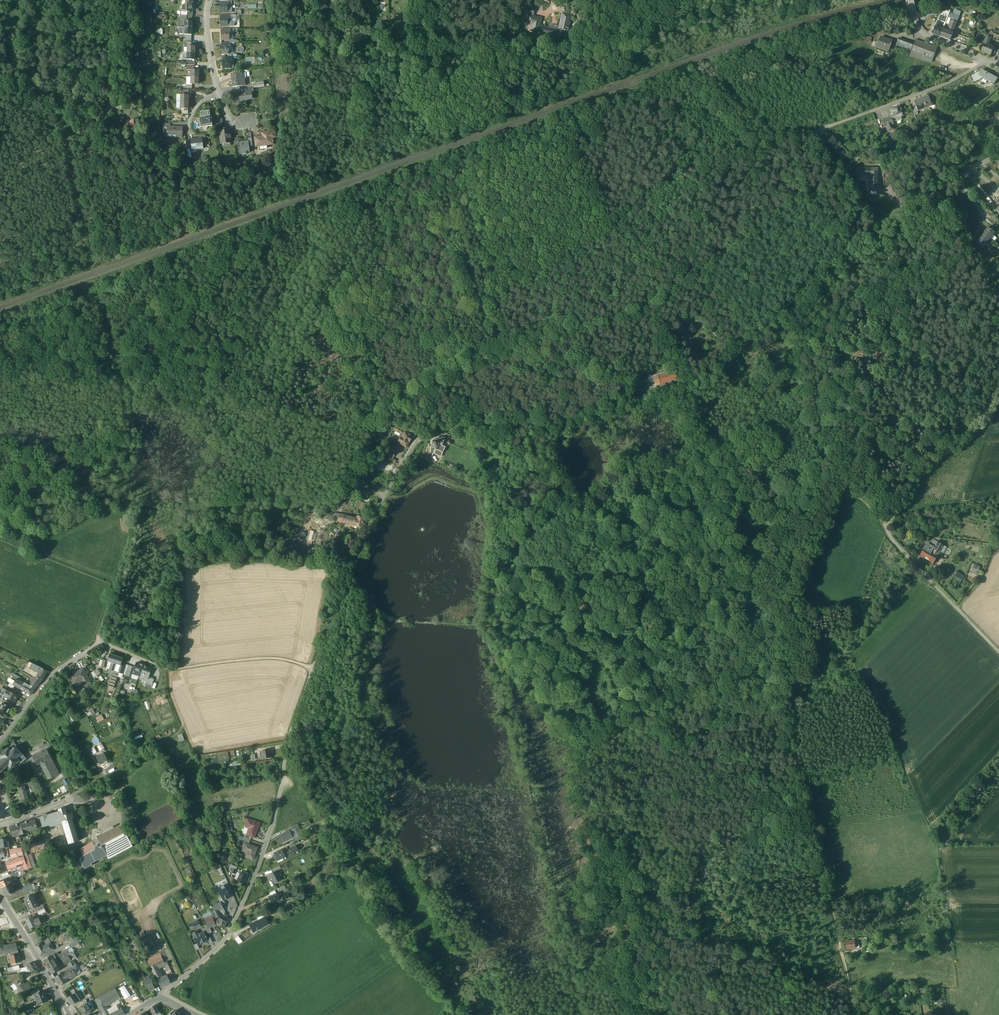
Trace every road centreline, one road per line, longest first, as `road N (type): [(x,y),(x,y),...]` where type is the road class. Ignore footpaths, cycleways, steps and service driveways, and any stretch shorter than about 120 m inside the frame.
road 1 (unclassified): [(998,149),(829,262),(702,379),(533,428),(458,427),(418,440),(365,532),(299,706),(271,827),(229,933),(161,998)]
road 2 (residential): [(998,397),(987,423),(922,473),(887,528),(998,652)]
road 3 (residential): [(810,135),(985,63)]
road 4 (track): [(766,150),(622,221)]
road 5 (track): [(156,665),(270,658),(314,668)]
road 6 (track): [(617,224),(483,304)]
road 7 (residential): [(0,740),(54,673),(103,644)]
road 8 (track): [(789,603),(804,587),(829,520),(853,496)]
road 9 (track): [(788,395),(822,447),(834,487),(851,496)]

